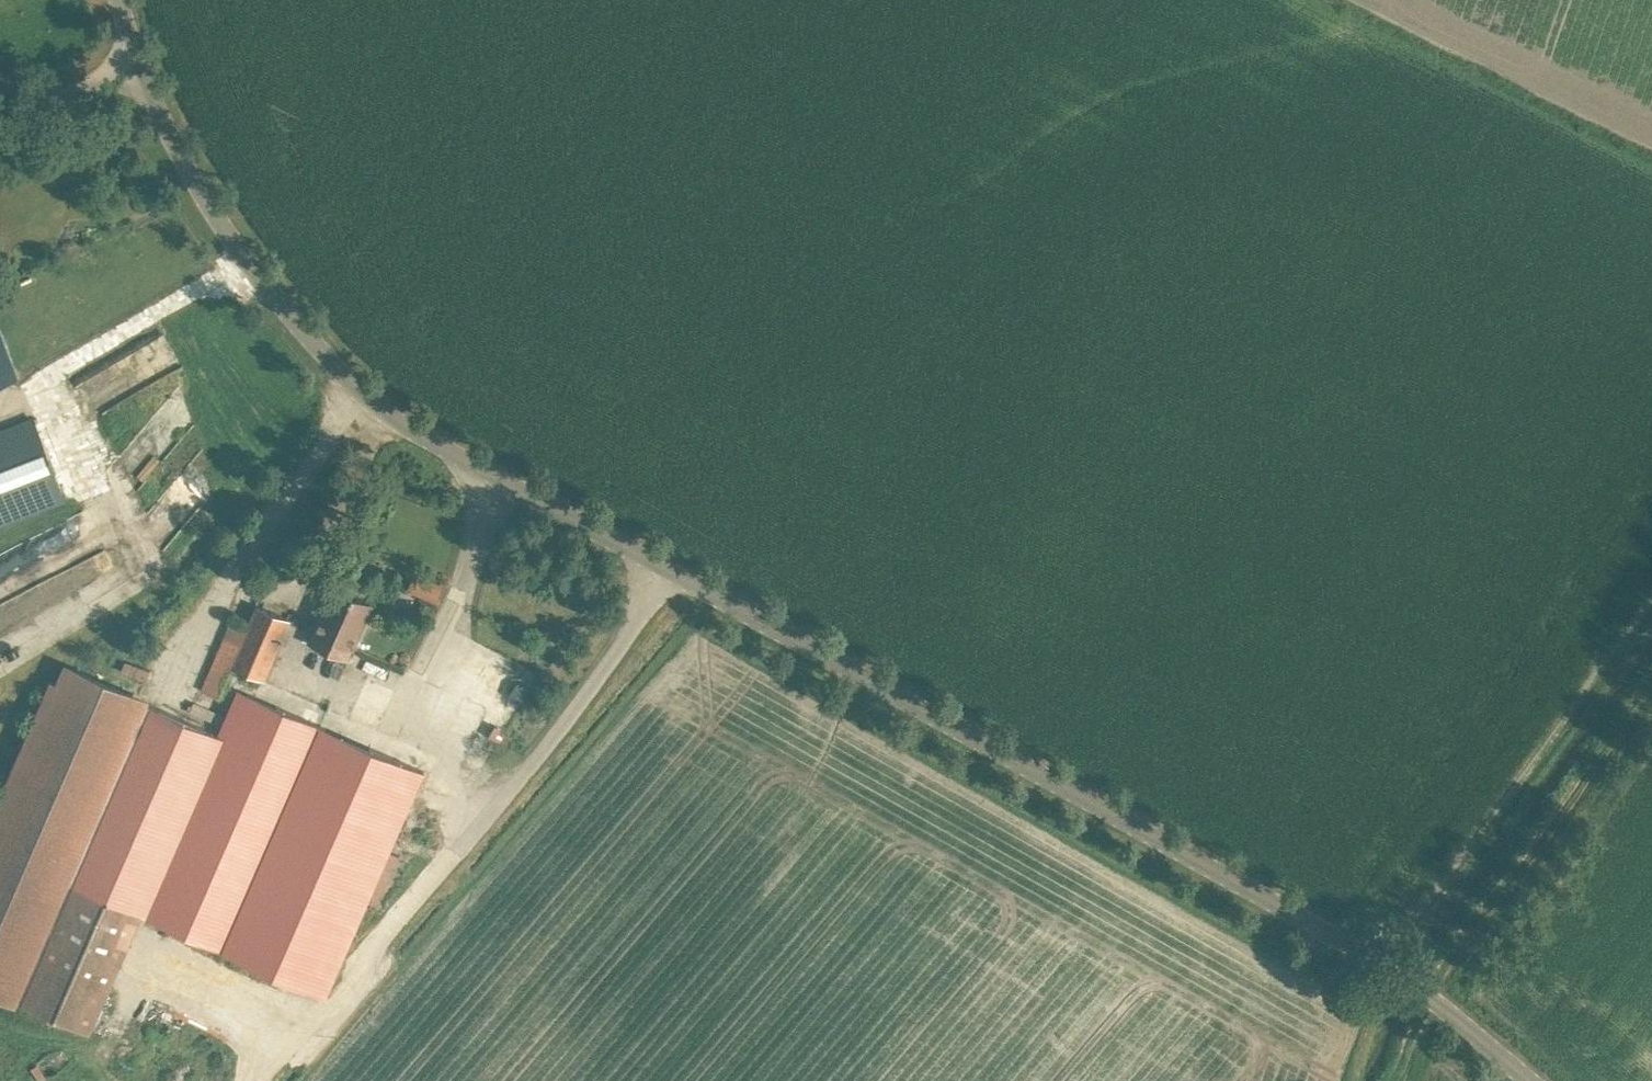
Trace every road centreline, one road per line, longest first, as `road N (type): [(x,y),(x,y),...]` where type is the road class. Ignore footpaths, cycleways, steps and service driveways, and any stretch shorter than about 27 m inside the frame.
road 1 (unclassified): [(1530,1080),(1379,961),(690,601),(366,404),(272,312),(179,181),(145,98)]
road 2 (unclassified): [(0,151),(145,98)]

